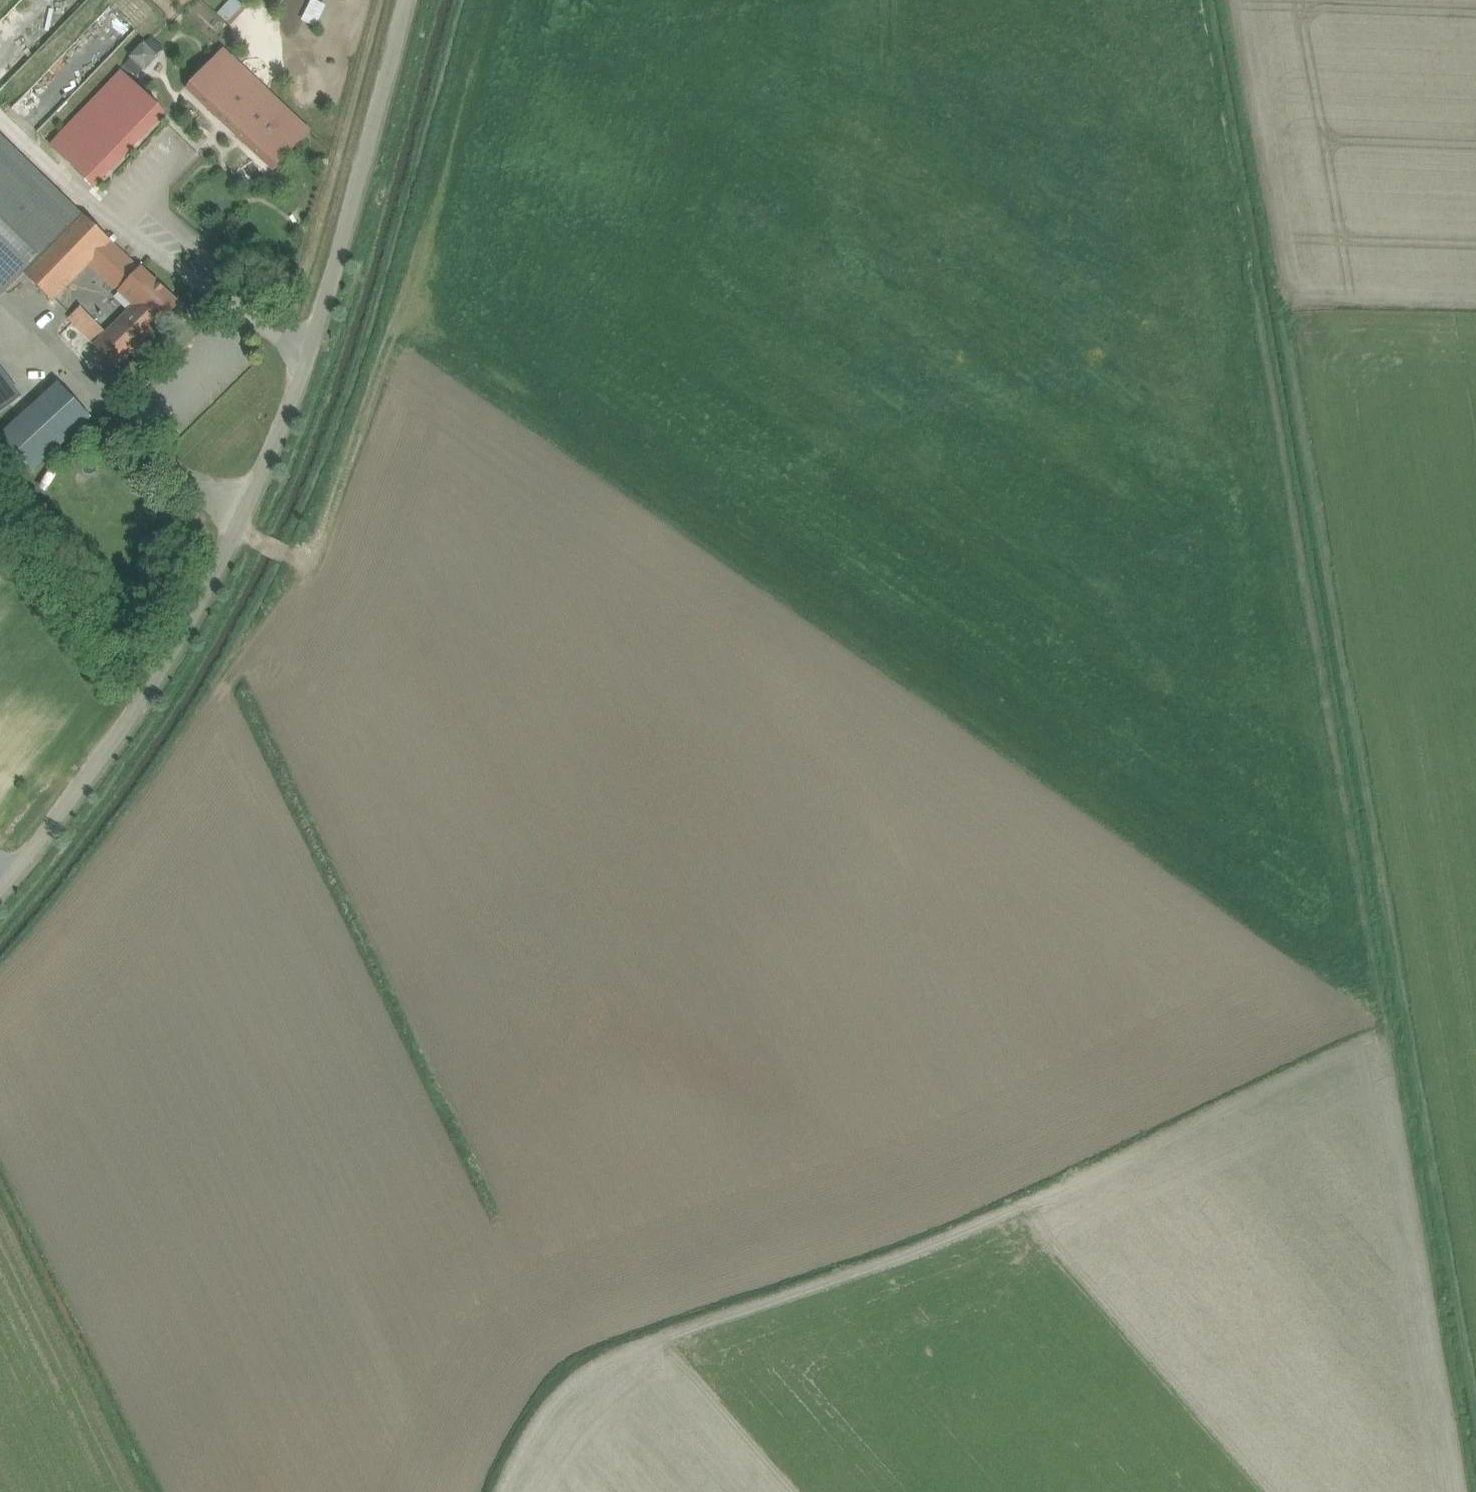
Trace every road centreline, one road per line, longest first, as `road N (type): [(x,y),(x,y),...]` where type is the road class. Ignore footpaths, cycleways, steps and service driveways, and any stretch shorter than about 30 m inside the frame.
road 1 (unclassified): [(0,886),(127,725),(252,506),(328,292),(406,0)]

